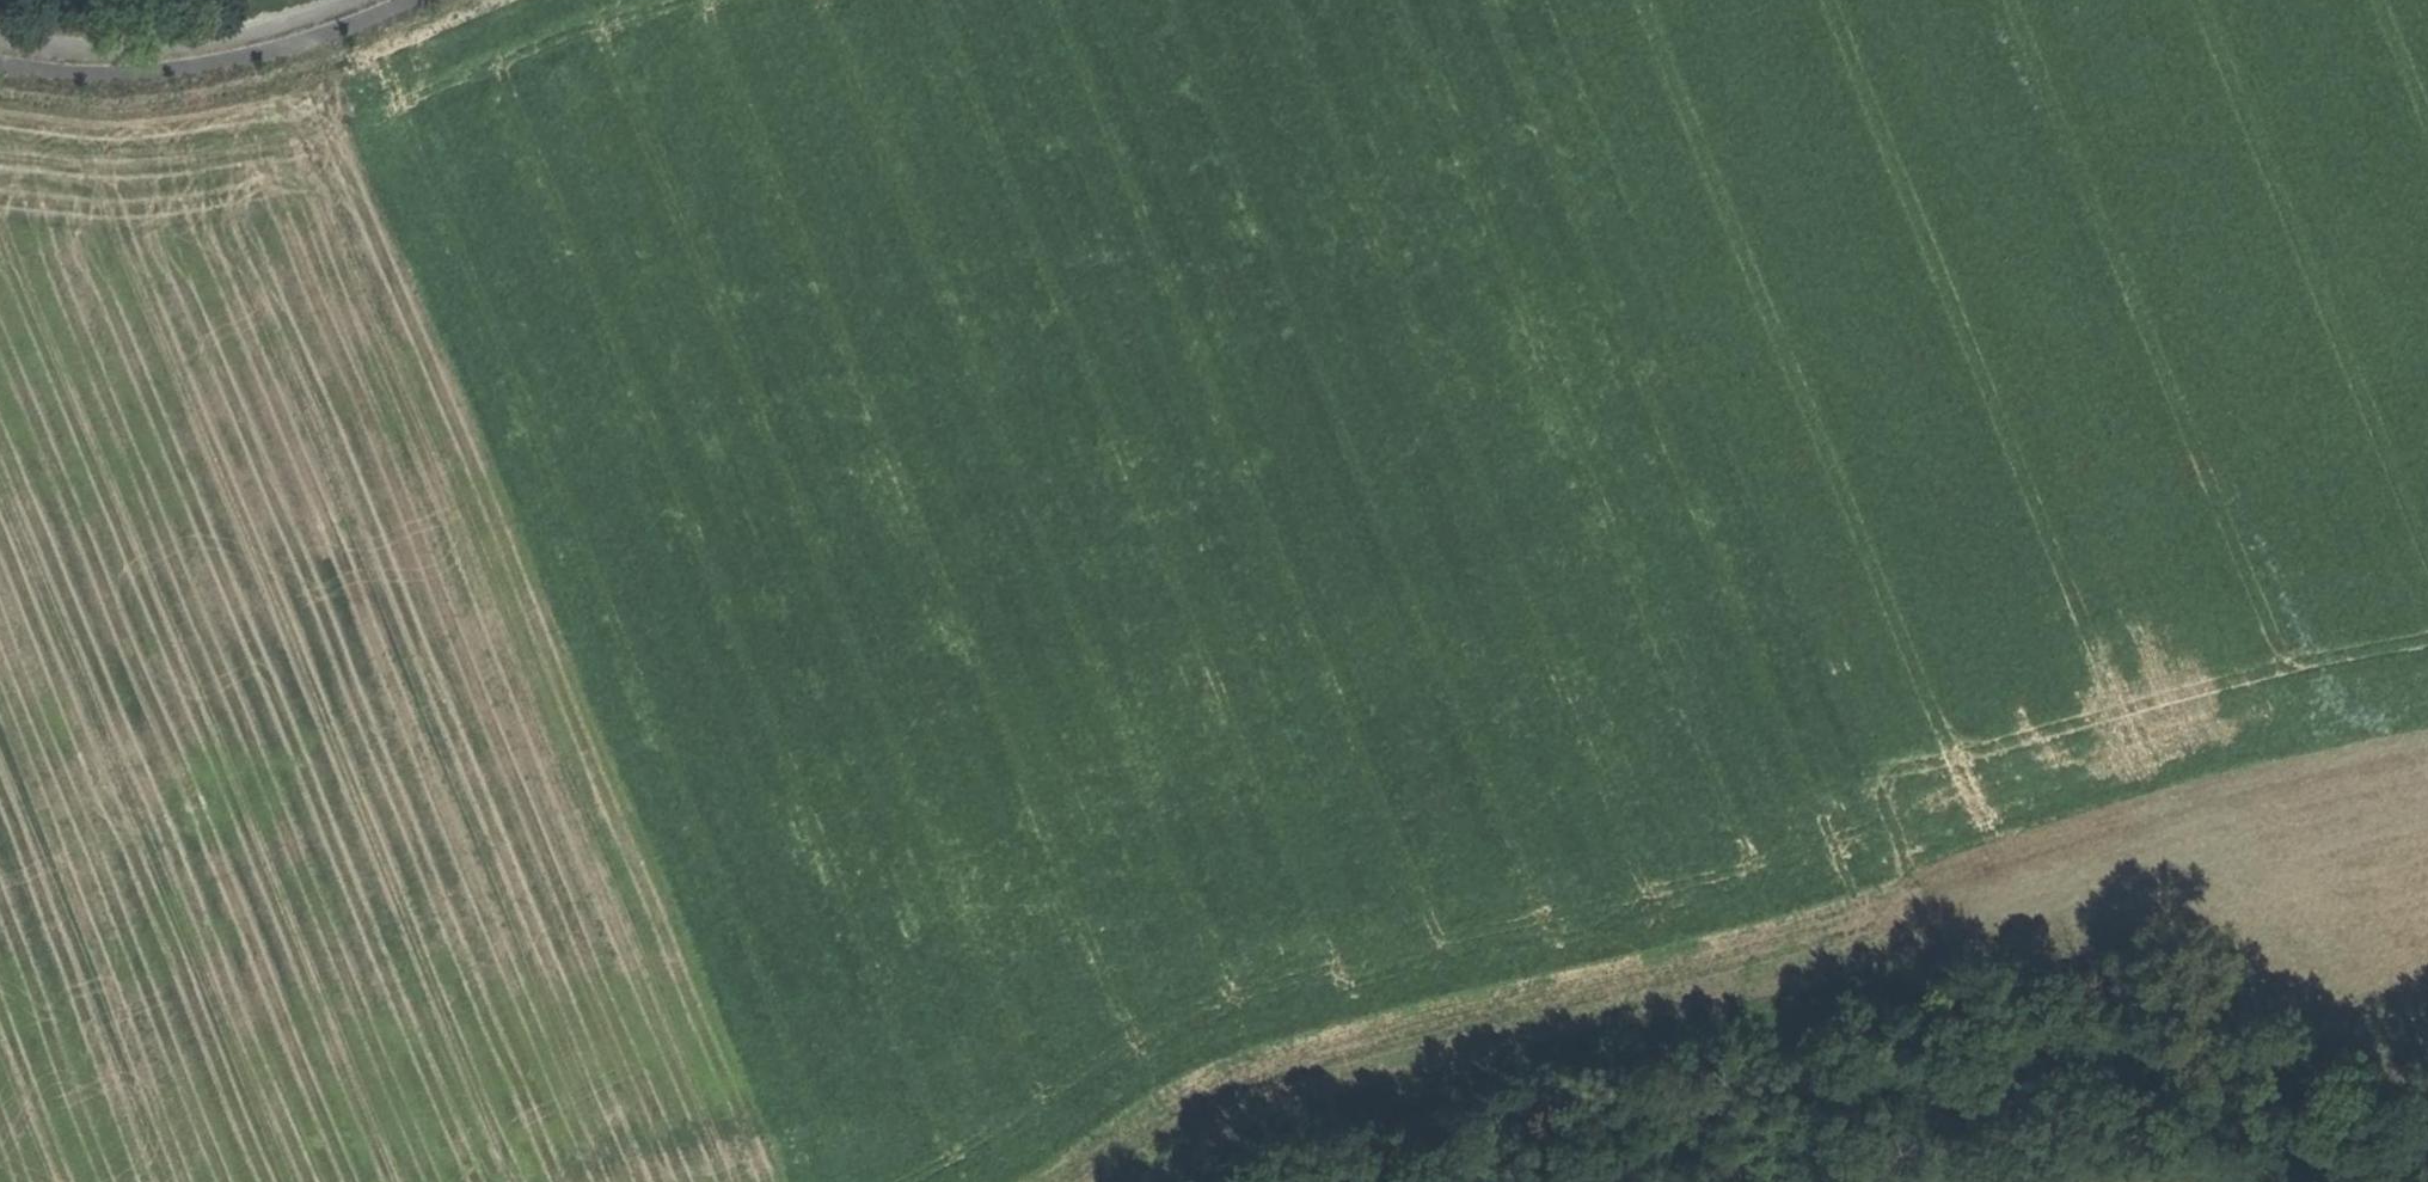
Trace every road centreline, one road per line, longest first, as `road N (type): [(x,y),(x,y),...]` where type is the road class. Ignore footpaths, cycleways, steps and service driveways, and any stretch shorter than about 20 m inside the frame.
road 1 (track): [(2427,1056),(2373,1058),(2188,922),(2144,921),(1270,1129),(1204,1153),(1159,1181)]

